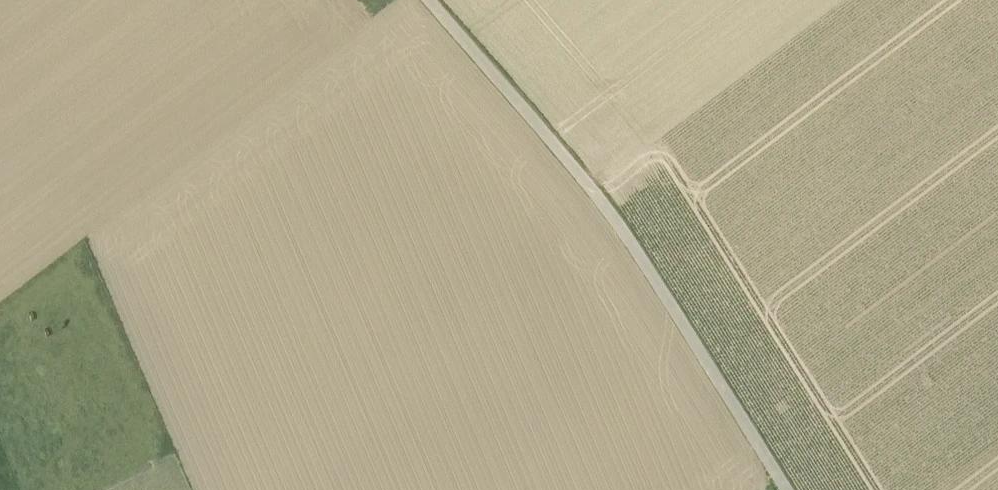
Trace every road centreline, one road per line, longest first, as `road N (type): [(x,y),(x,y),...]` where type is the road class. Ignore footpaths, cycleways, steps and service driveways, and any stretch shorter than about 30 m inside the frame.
road 1 (track): [(430,0),(620,220),(788,489)]

